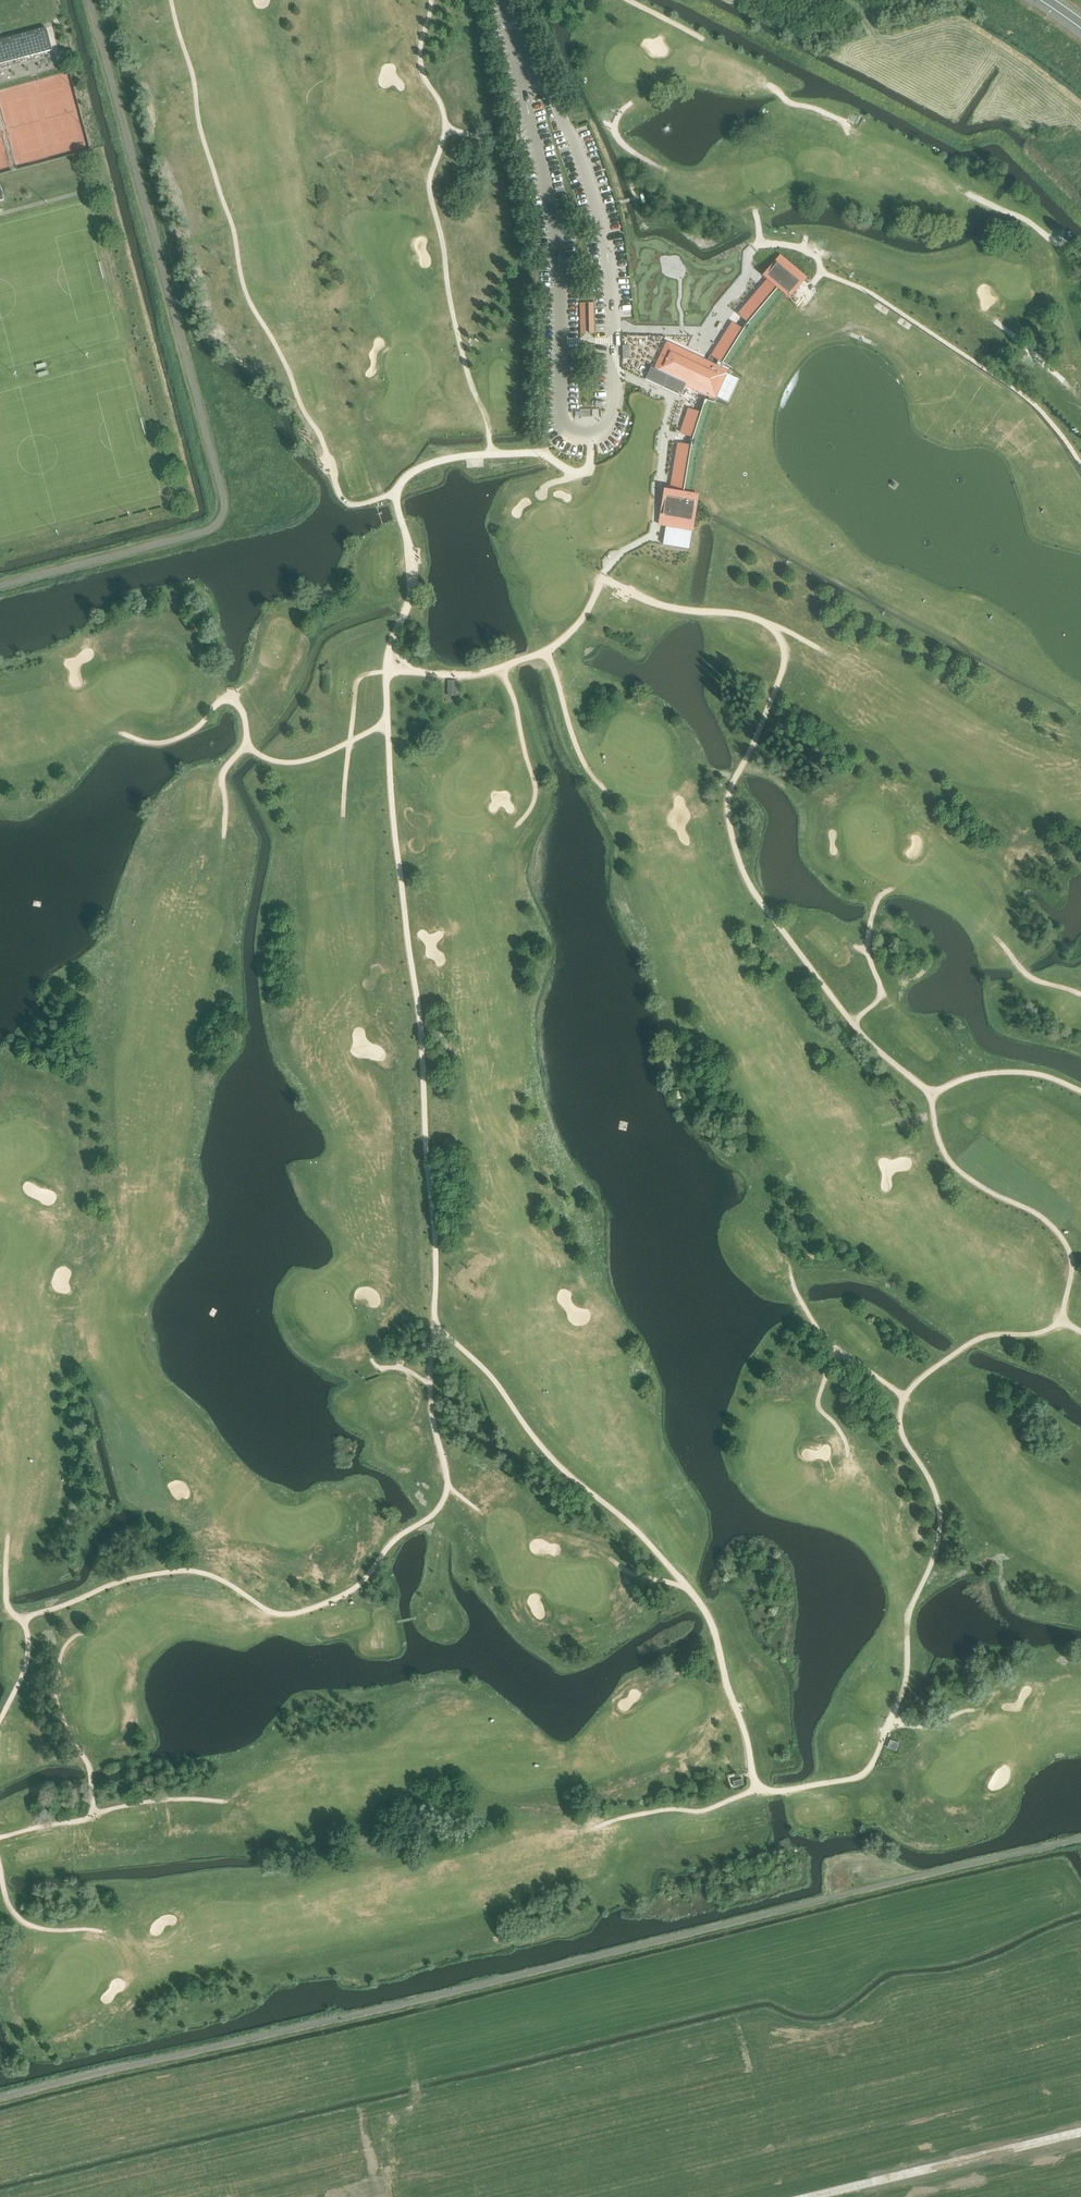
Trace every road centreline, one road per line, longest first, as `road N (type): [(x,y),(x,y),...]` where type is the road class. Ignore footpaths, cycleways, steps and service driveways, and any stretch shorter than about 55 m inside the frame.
road 1 (track): [(855,0),(881,38),(960,25),(1080,111)]

